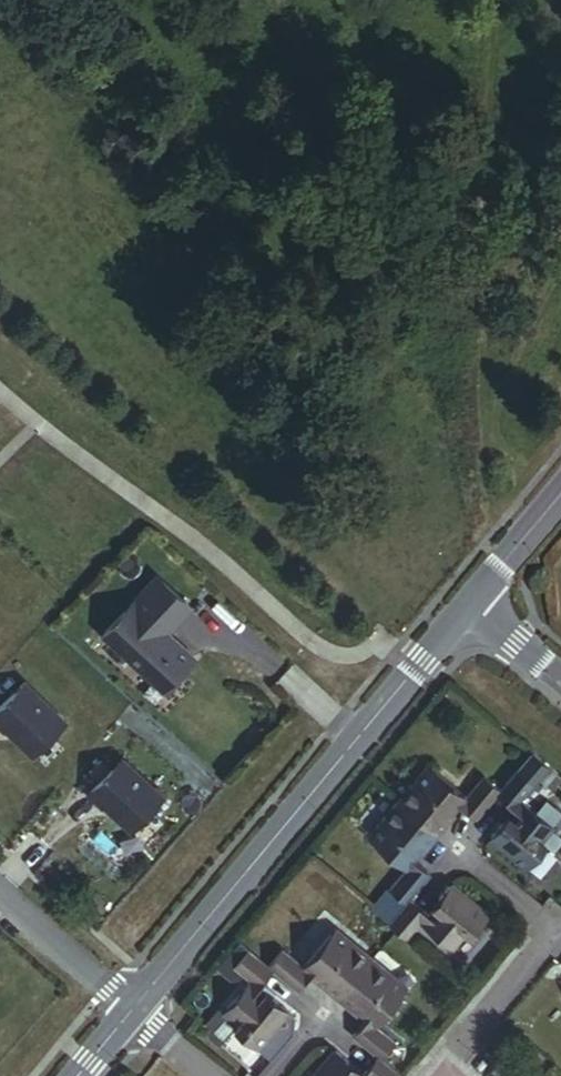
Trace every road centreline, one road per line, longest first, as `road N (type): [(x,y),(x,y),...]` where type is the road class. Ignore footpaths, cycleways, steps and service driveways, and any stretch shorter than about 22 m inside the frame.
road 1 (residential): [(132,1010),(467,605)]
road 2 (track): [(424,658),(383,640),(345,657),(300,632),(0,389)]
road 3 (residential): [(554,928),(433,1075)]
road 4 (residential): [(0,894),(132,1010)]
road 5 (residential): [(467,605),(560,491)]
road 6 (residential): [(467,605),(560,681)]

